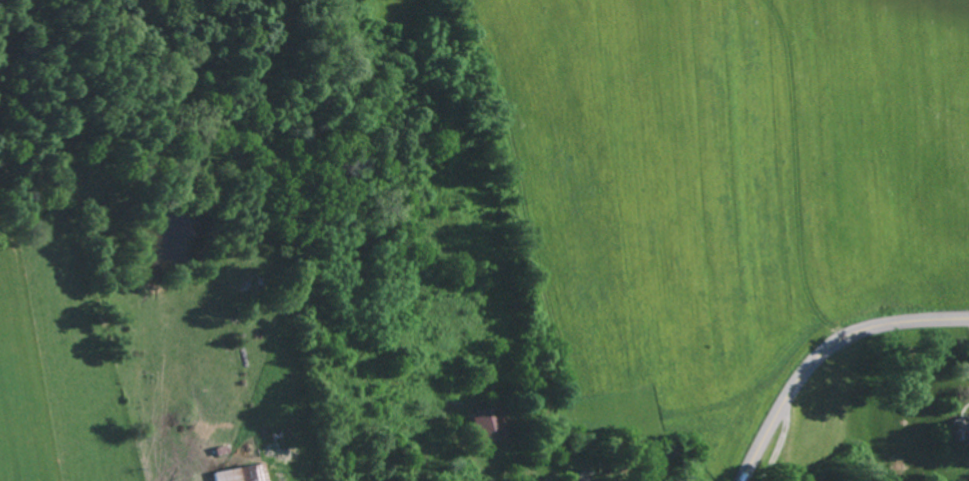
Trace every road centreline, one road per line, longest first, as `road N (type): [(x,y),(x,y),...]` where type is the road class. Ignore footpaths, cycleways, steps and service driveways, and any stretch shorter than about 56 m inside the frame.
road 1 (residential): [(450,480),(370,34),(348,0)]
road 2 (secondary): [(968,321),(885,327),(832,348),(794,388),(743,480)]

